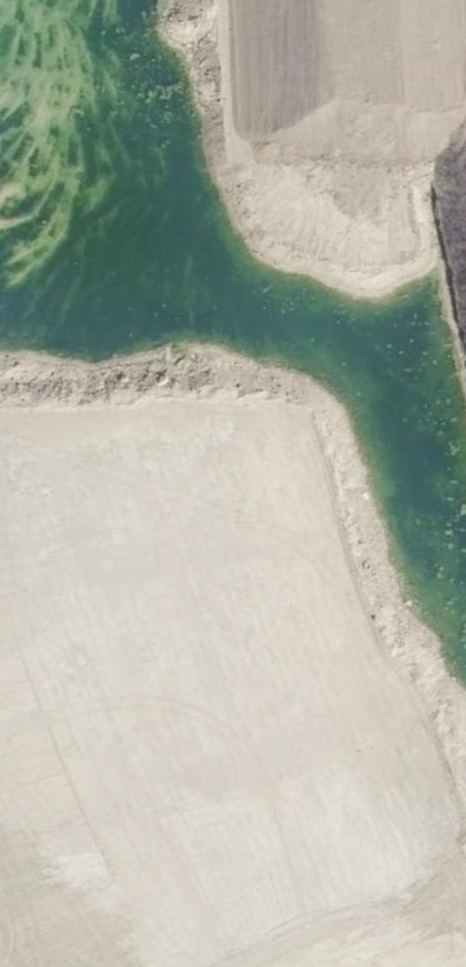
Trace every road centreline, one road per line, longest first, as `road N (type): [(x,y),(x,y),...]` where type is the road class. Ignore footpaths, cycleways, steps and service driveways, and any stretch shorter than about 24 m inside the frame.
road 1 (primary): [(0,751),(166,835),(355,902),(465,965)]
road 2 (primary): [(465,881),(285,830),(127,768),(0,701)]
road 3 (primary): [(465,773),(405,800),(322,804),(212,779),(0,672)]

